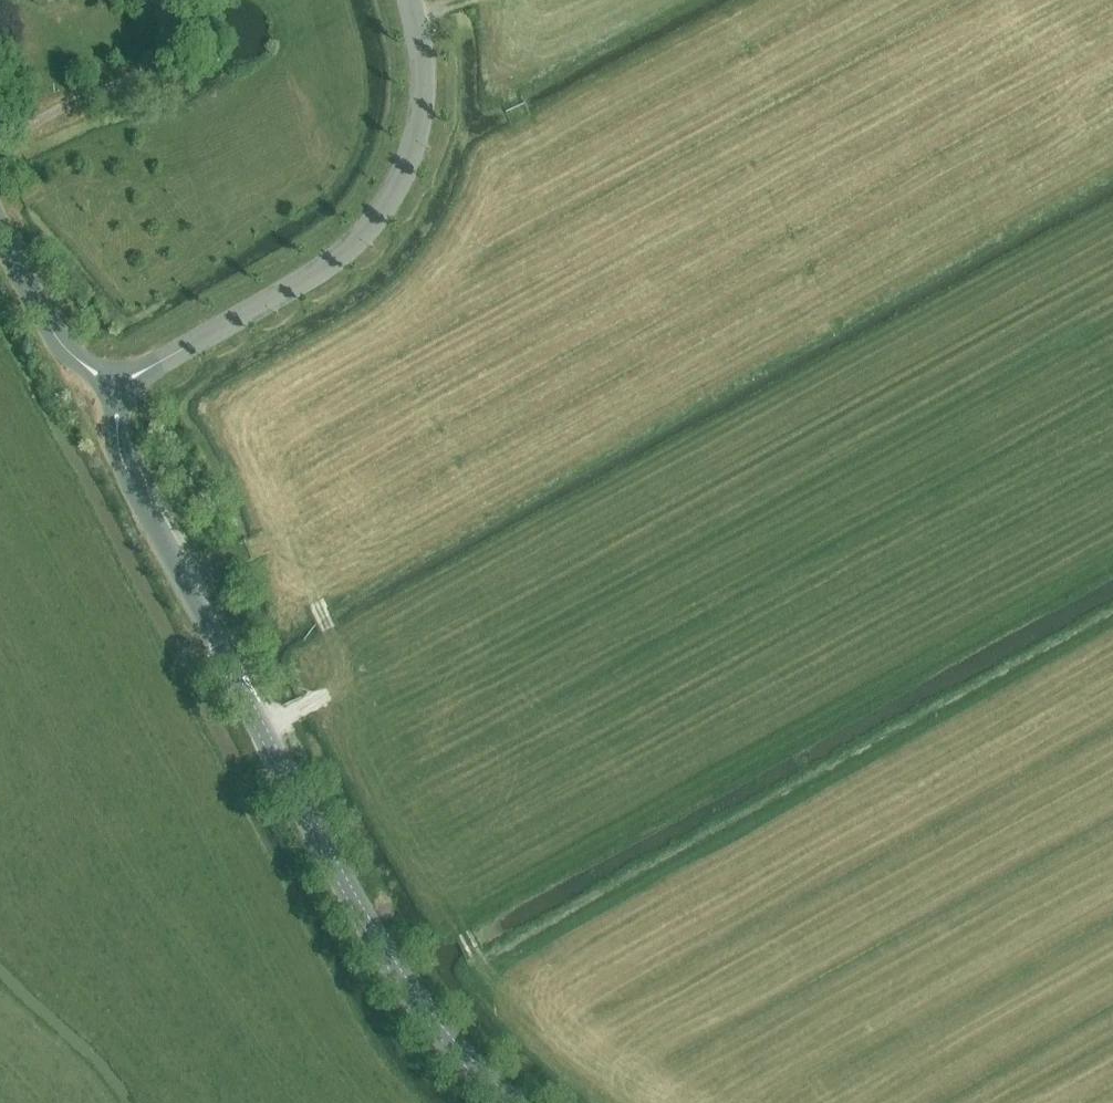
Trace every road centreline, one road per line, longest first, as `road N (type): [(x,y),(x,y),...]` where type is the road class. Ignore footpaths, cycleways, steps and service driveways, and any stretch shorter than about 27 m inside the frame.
road 1 (tertiary): [(511,1102),(412,994),(346,888),(128,473),(111,389)]
road 2 (residential): [(111,389),(328,265),(367,228),(402,173),(419,125),(422,46),(411,0)]
road 3 (tertiary): [(111,389),(54,334),(0,234)]

